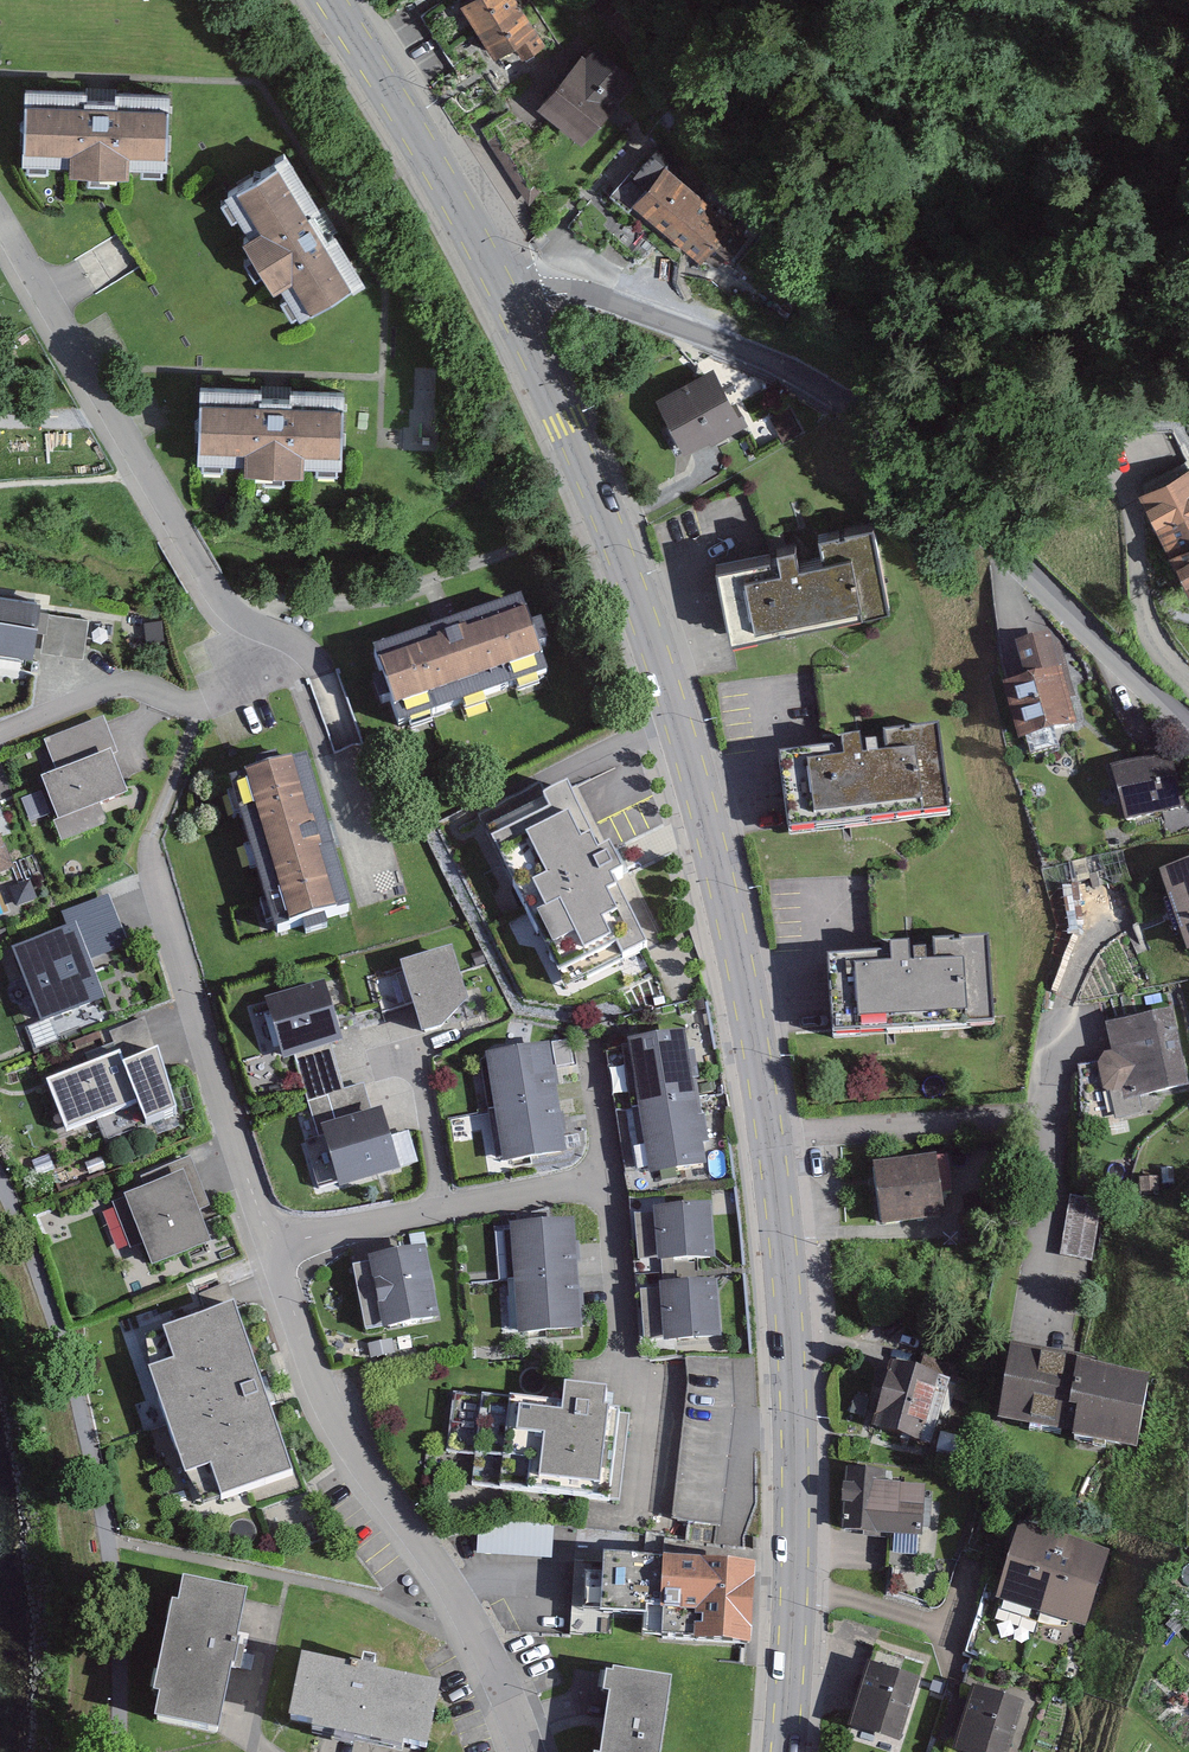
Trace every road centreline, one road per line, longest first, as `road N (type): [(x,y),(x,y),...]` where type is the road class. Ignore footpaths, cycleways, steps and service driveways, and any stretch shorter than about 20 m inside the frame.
road 1 (residential): [(528,1751),(475,1638),(318,1376),(147,863),(156,839)]
road 2 (secondary): [(509,301),(666,671),(767,1129)]
road 3 (tertiary): [(1188,729),(953,491),(847,400),(748,348),(584,298),(509,301)]
road 4 (residential): [(0,217),(241,633),(252,666),(251,685),(232,700),(204,704),(126,686),(0,733)]
road 5 (secondary): [(767,1129),(791,1251),(794,1337),(795,1591),(783,1751)]
road 6 (track): [(0,1182),(69,1369),(109,1541),(118,1751)]
road 7 (secondary): [(330,0),(509,301)]
road 8 (residential): [(767,1129),(1062,1114)]
road 9 (residential): [(1062,1114),(1057,1284),(1043,1342)]
road 10 (residential): [(1062,1114),(1095,913)]

